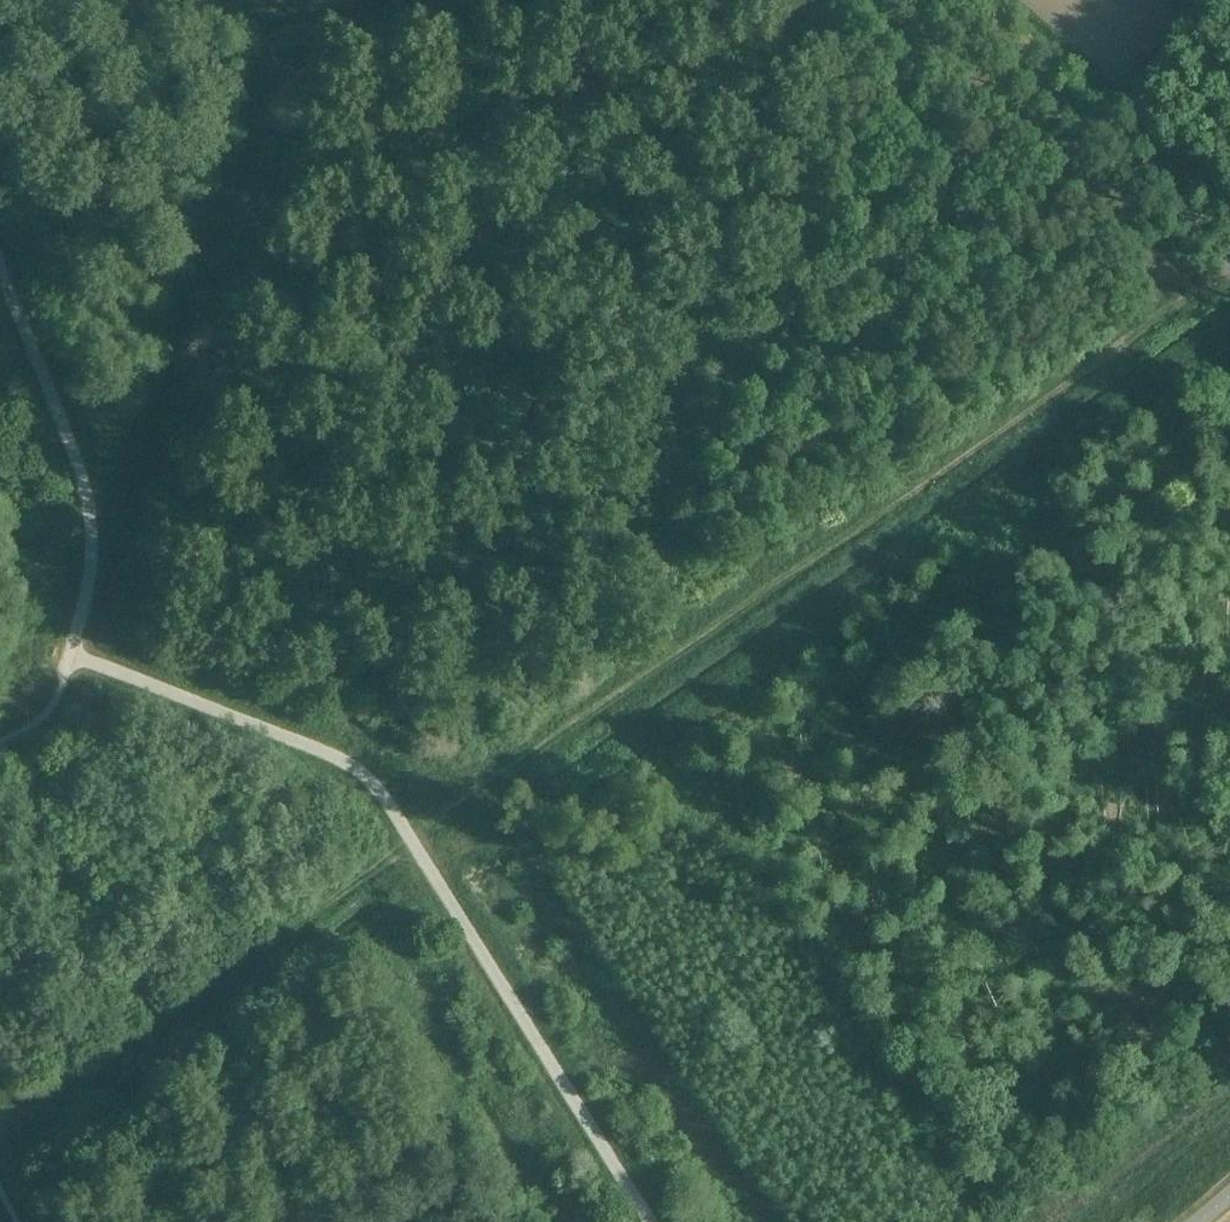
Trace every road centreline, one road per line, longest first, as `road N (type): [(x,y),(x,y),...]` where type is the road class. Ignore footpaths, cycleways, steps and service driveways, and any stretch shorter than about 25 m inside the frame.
road 1 (track): [(91,540),(292,7)]
road 2 (tertiary): [(1229,256),(1174,197),(941,0)]

